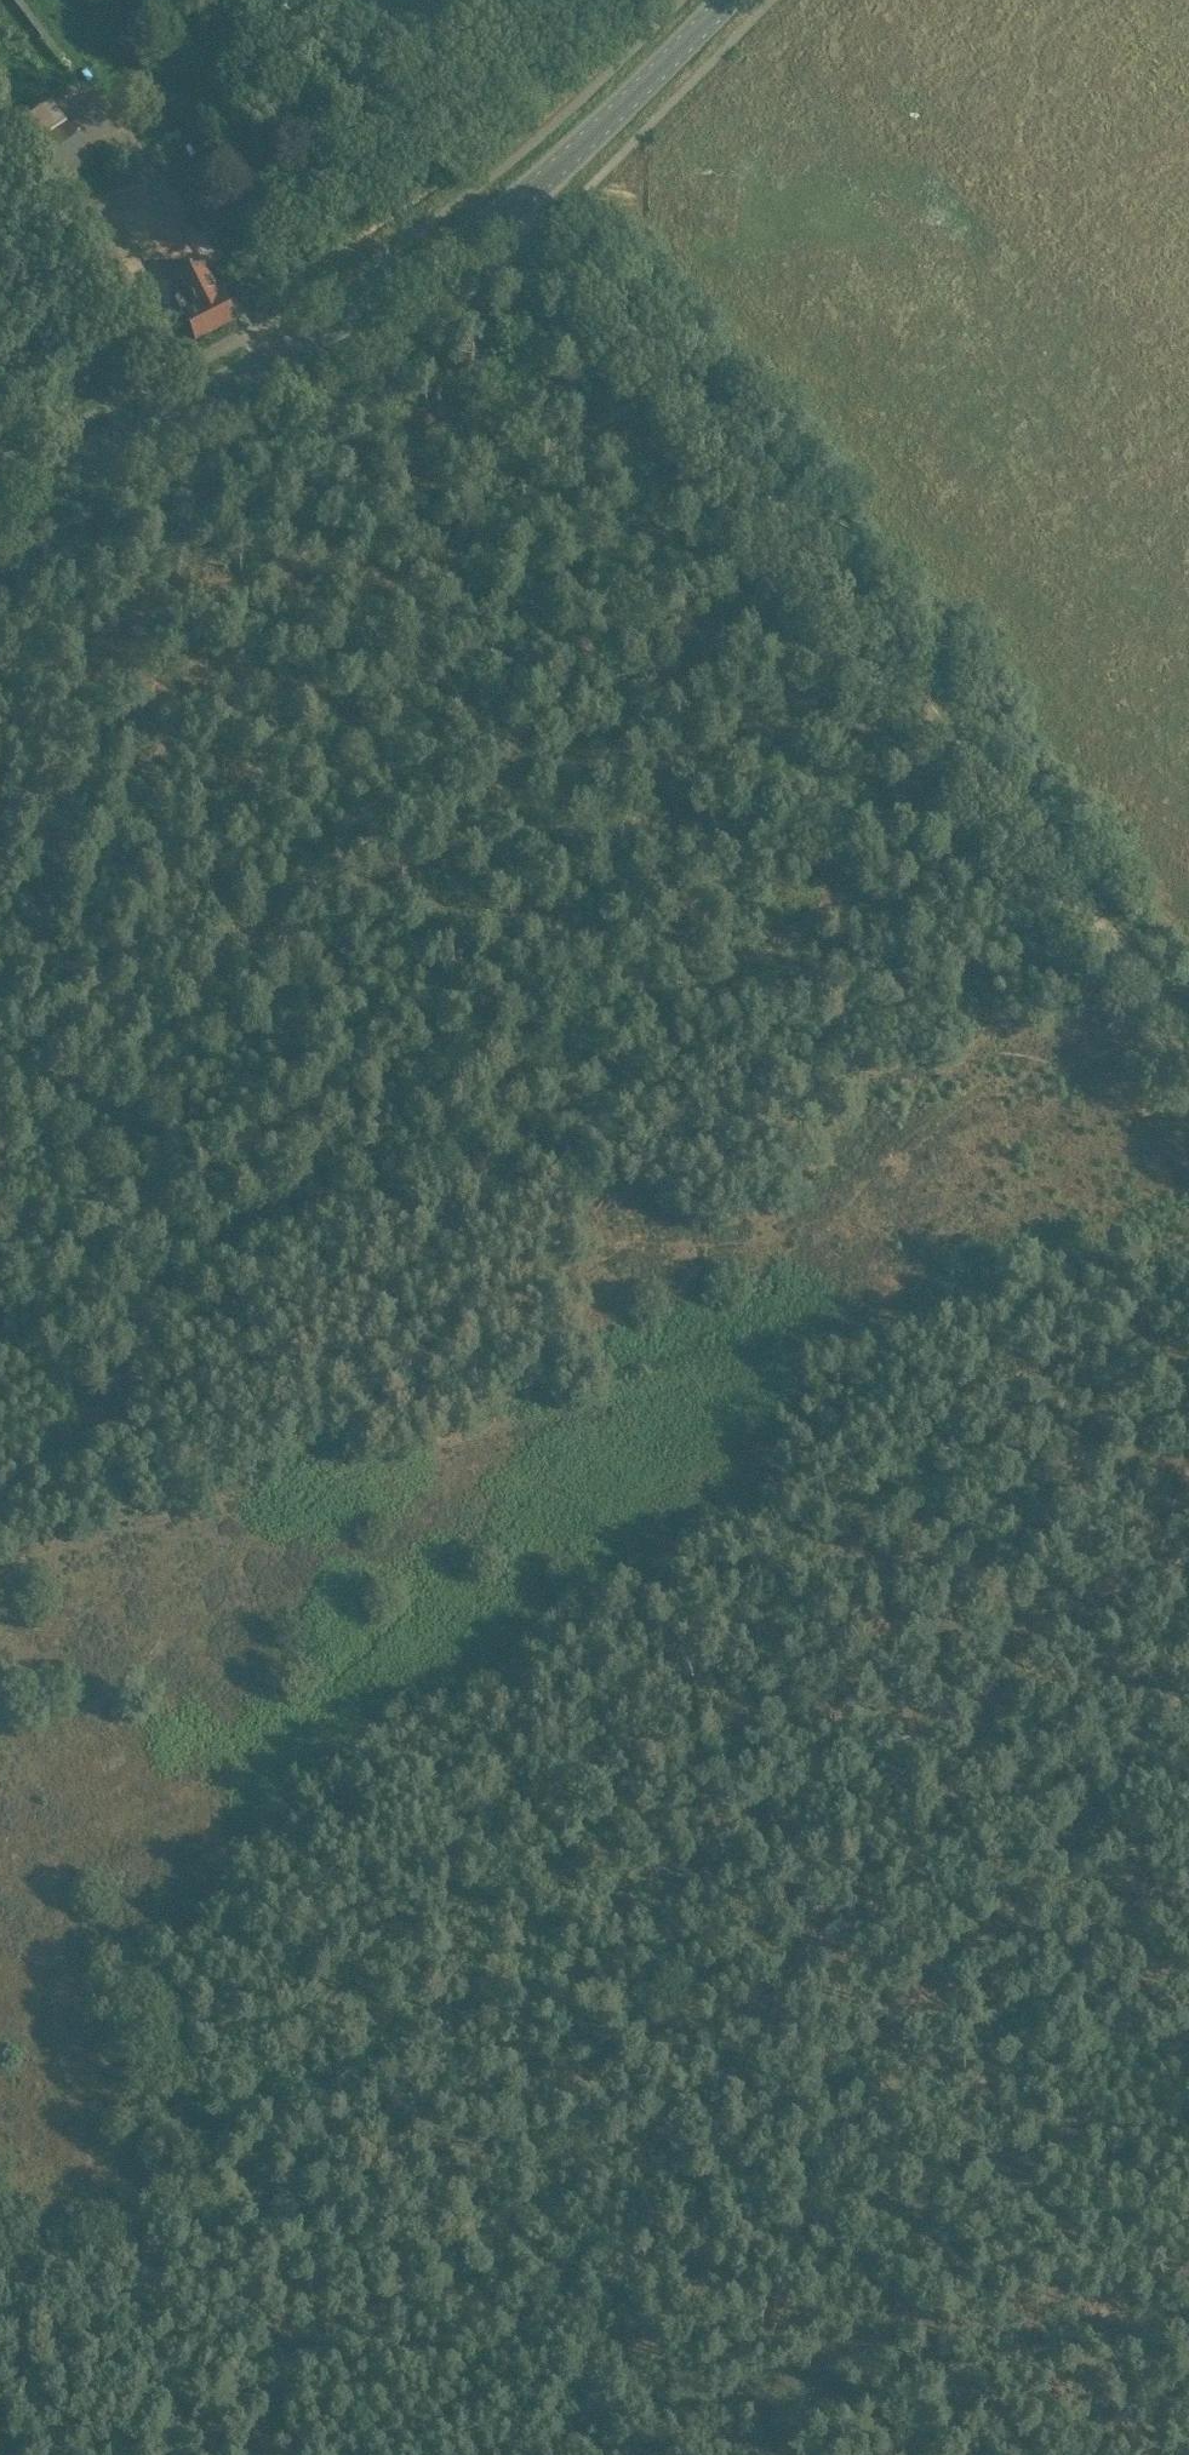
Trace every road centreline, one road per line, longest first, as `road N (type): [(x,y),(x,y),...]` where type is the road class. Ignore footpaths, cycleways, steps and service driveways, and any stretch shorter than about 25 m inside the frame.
road 1 (track): [(490,230),(538,239),(617,358),(825,590),(1188,1052)]
road 2 (secondary): [(0,496),(399,293),(490,230),(724,0)]

